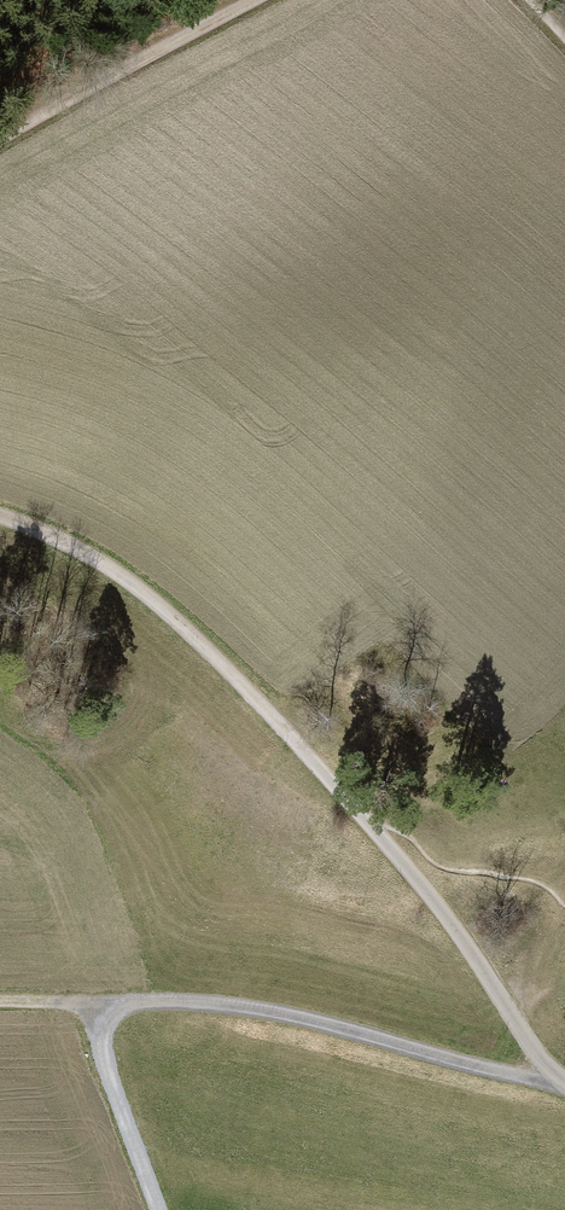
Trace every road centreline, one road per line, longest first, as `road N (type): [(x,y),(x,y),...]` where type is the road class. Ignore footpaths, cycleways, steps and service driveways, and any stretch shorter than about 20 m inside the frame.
road 1 (track): [(0,517),(49,532),(175,609),(459,930),(564,1091)]
road 2 (track): [(161,1209),(98,1041),(115,1002),(234,1008),(559,1088)]
road 3 (track): [(254,0),(0,139)]

